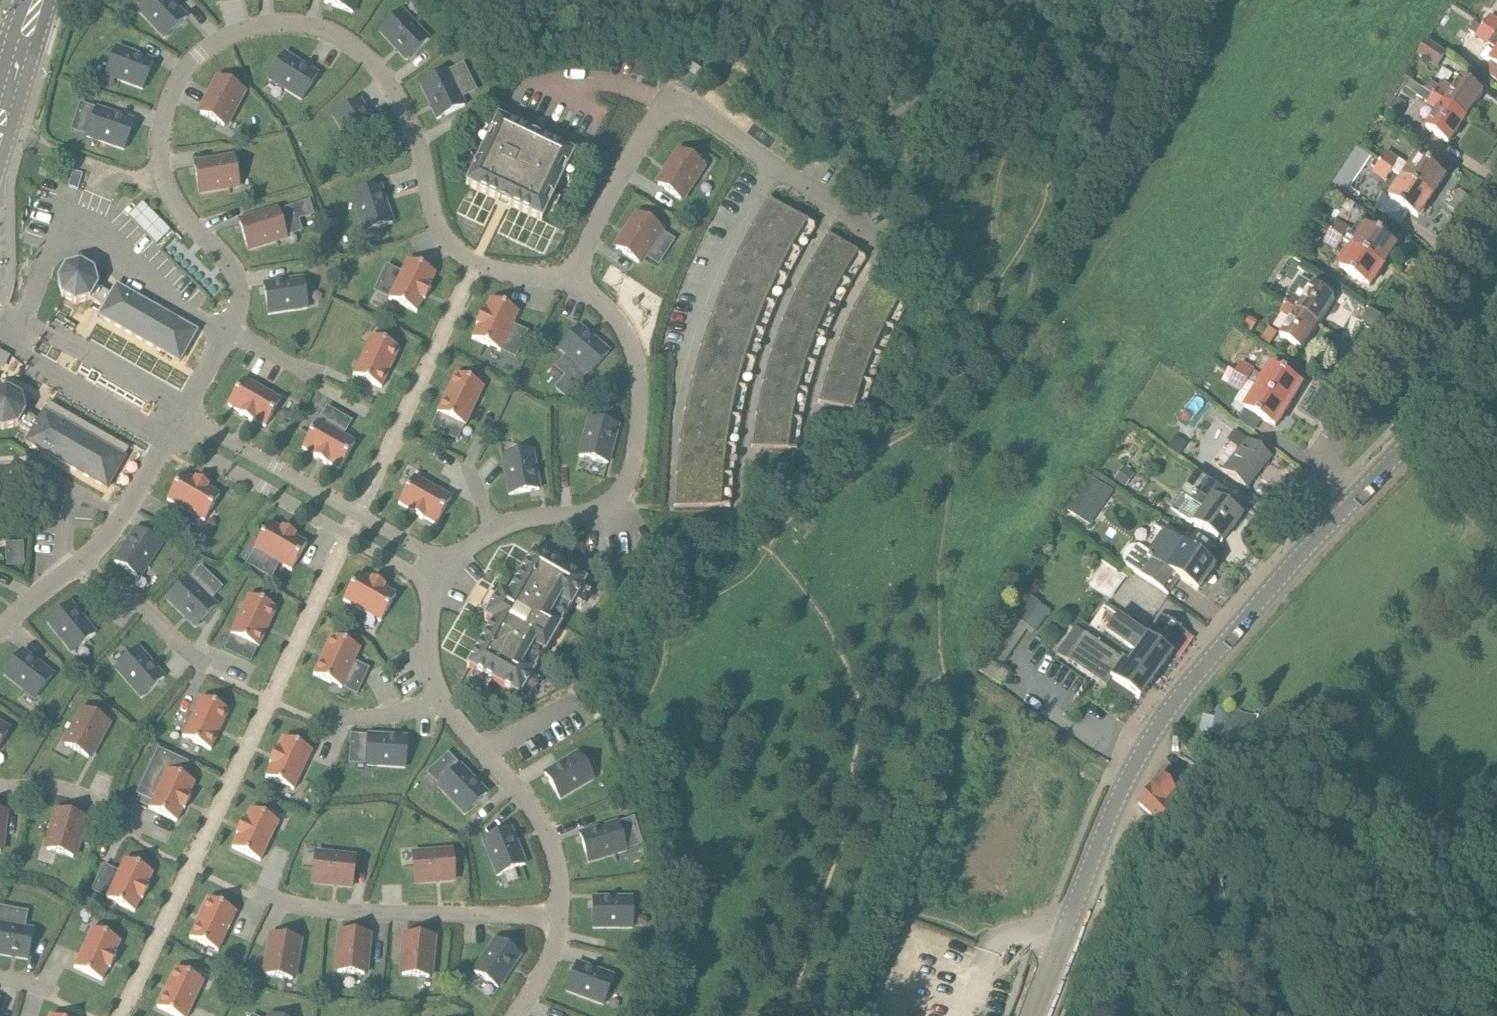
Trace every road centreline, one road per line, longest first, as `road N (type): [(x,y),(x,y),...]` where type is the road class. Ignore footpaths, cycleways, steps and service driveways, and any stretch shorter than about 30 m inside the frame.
road 1 (tertiary): [(1032,1015),(1148,742),(1209,658),(1359,493)]
road 2 (residential): [(1496,207),(1330,447),(1331,464),(1359,493)]
road 3 (tertiary): [(1359,493),(1496,341)]

